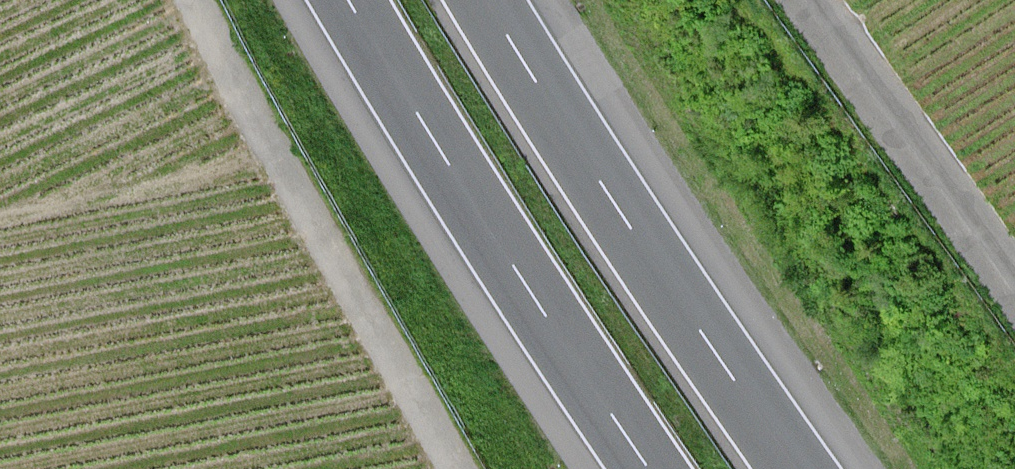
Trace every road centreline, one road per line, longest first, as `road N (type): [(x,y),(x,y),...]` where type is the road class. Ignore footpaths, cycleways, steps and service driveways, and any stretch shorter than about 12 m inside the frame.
road 1 (motorway): [(797,468),(484,0)]
road 2 (motorway): [(346,0),(648,468)]
road 3 (track): [(196,0),(461,468)]
road 4 (unclassified): [(785,0),(1014,293)]

